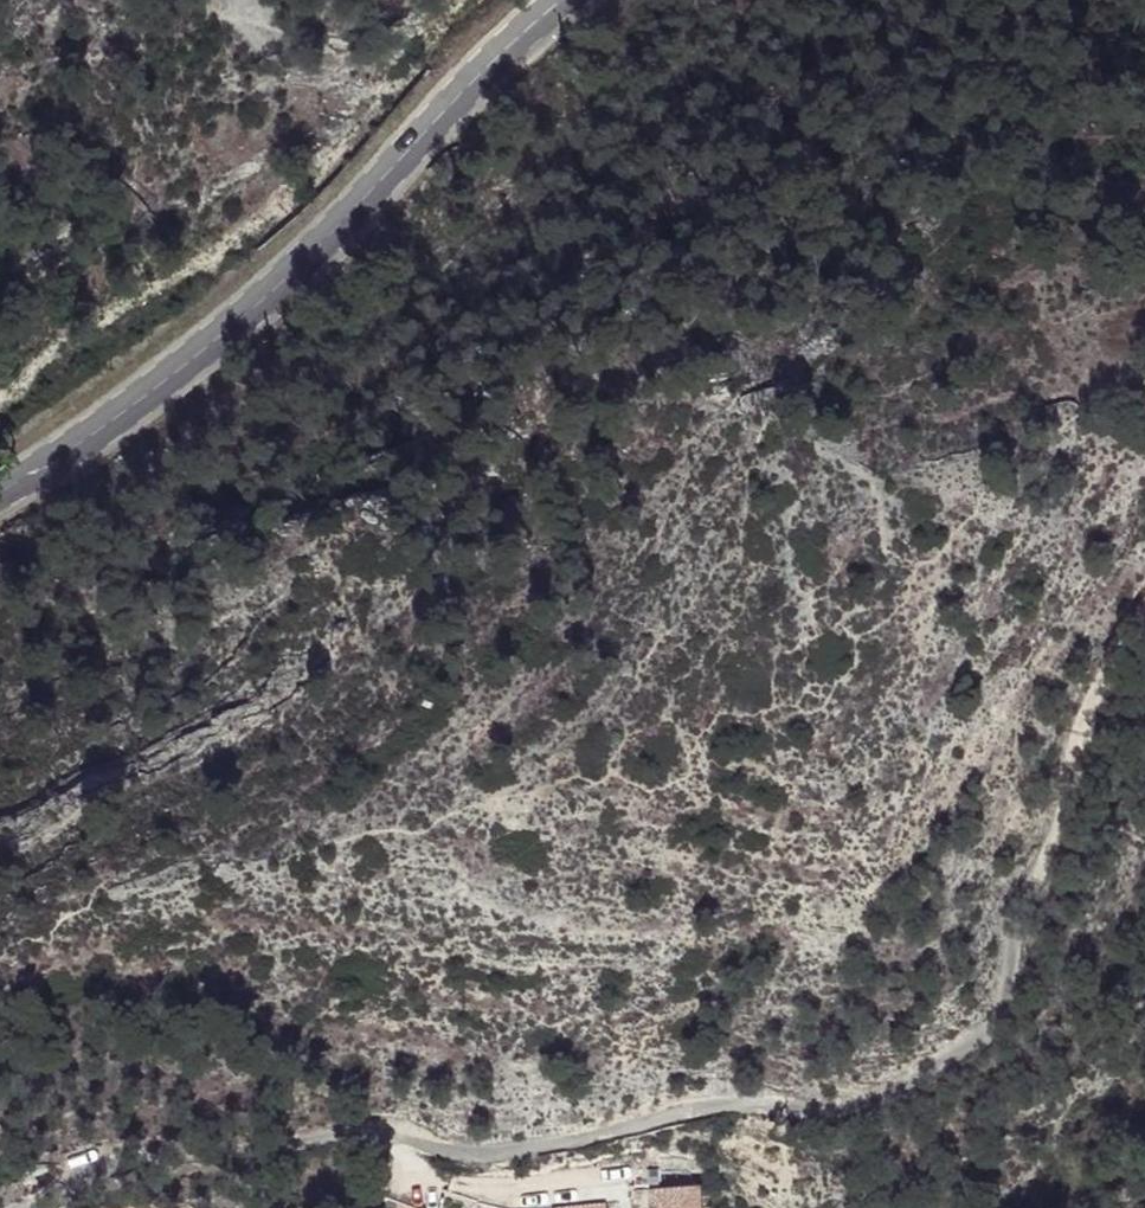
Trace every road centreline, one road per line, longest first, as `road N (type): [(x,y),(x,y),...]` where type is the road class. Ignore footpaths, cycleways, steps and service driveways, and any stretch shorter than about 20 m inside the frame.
road 1 (track): [(34,1207),(107,1163),(181,1145),(353,1130),(464,1153),(498,1152),(717,1105),(886,1085),(982,1037),(1003,1000),(1097,682),(1144,605)]
road 2 (secondary): [(565,0),(296,271),(157,392),(0,493)]

